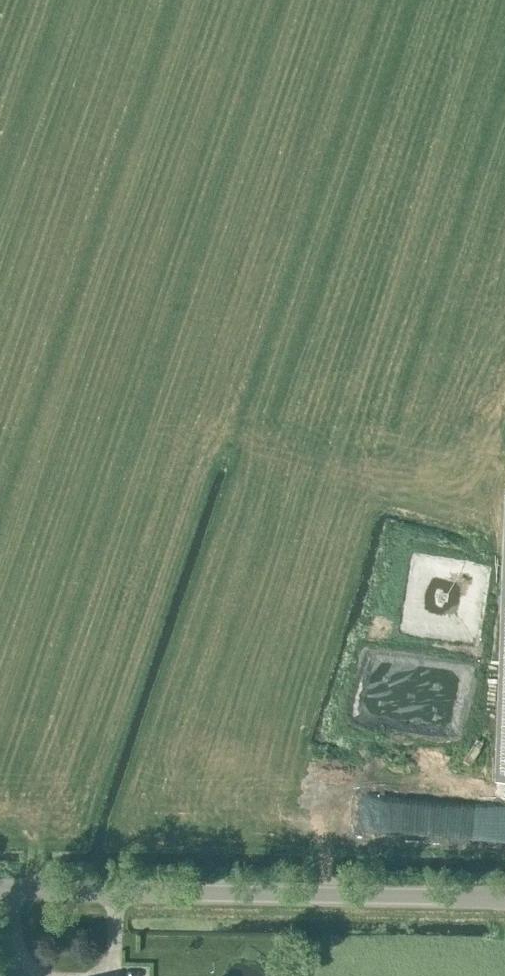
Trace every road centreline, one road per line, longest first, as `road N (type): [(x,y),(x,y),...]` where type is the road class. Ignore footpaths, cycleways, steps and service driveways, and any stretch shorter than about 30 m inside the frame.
road 1 (unclassified): [(0,892),(504,899)]

